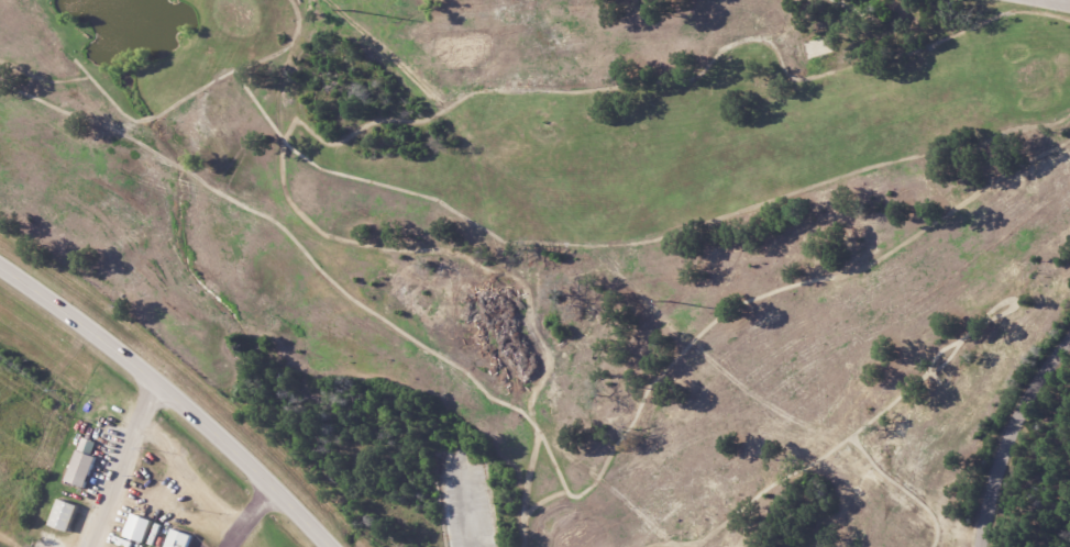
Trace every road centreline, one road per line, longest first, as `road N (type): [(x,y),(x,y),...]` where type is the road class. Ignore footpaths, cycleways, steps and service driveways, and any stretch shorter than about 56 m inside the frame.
road 1 (secondary): [(334,546),(218,432),(0,265)]
road 2 (tertiary): [(982,546),(1015,428),(1069,345)]
road 3 (residential): [(95,546),(157,381)]

